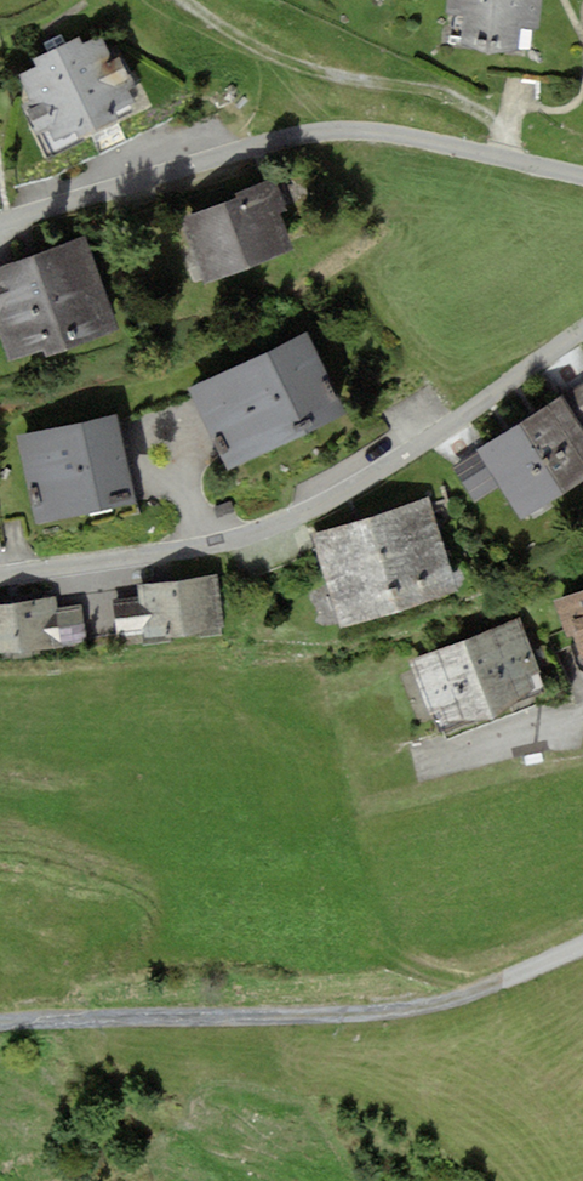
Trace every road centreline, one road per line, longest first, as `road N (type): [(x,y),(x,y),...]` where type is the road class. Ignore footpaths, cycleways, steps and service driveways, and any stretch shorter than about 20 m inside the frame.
road 1 (residential): [(0,572),(207,547),(362,489),(582,334)]
road 2 (residential): [(0,239),(271,142),(323,132),(392,133),(582,175)]
road 3 (track): [(0,1027),(441,1006),(582,951)]
road 4 (track): [(512,159),(503,131),(466,99),(306,68),(185,0)]
road 5 (residential): [(420,759),(582,697)]

